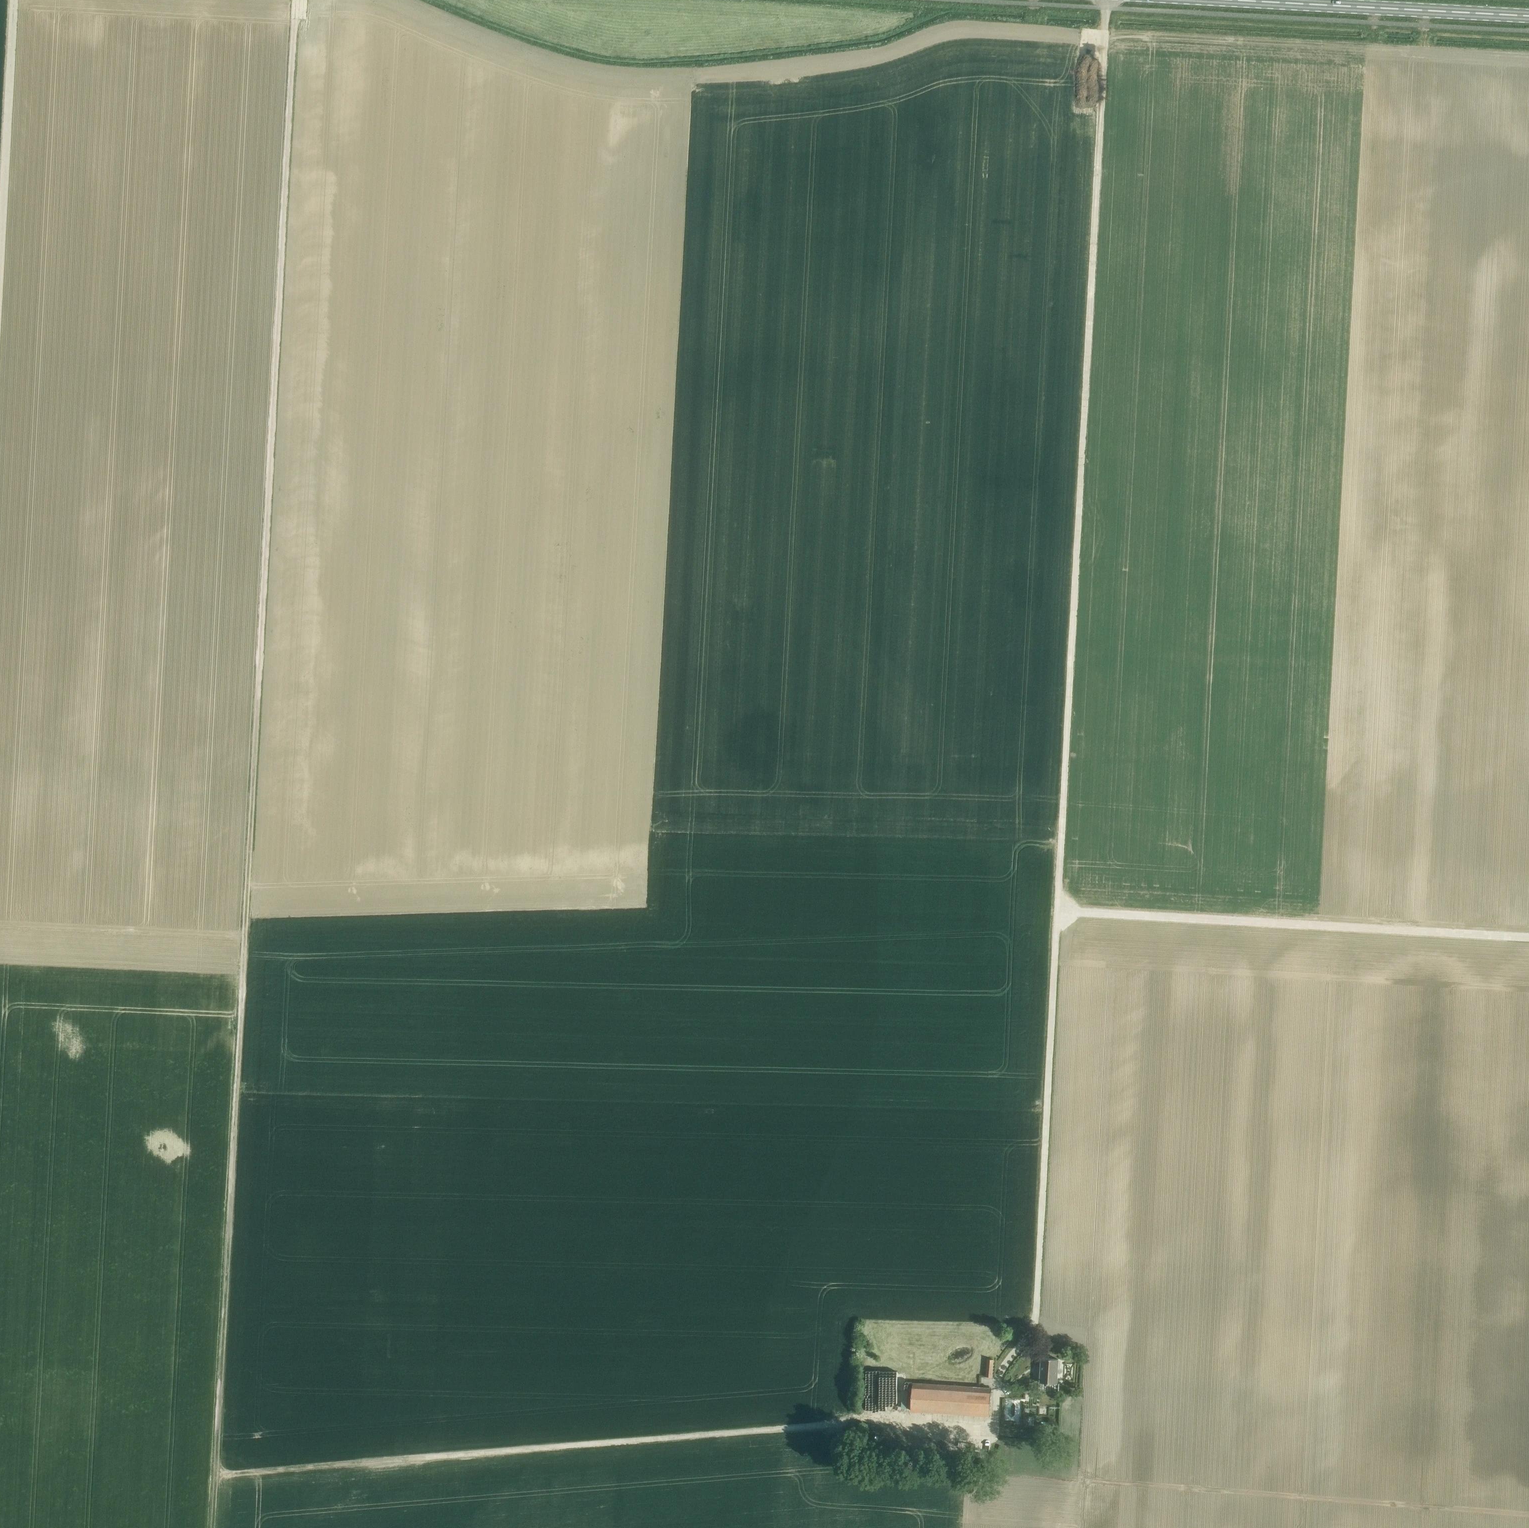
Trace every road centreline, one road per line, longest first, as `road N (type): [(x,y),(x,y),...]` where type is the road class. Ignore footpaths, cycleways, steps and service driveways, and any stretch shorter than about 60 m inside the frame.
road 1 (track): [(215,1527),(243,1001)]
road 2 (primary): [(1264,0),(1528,15)]

